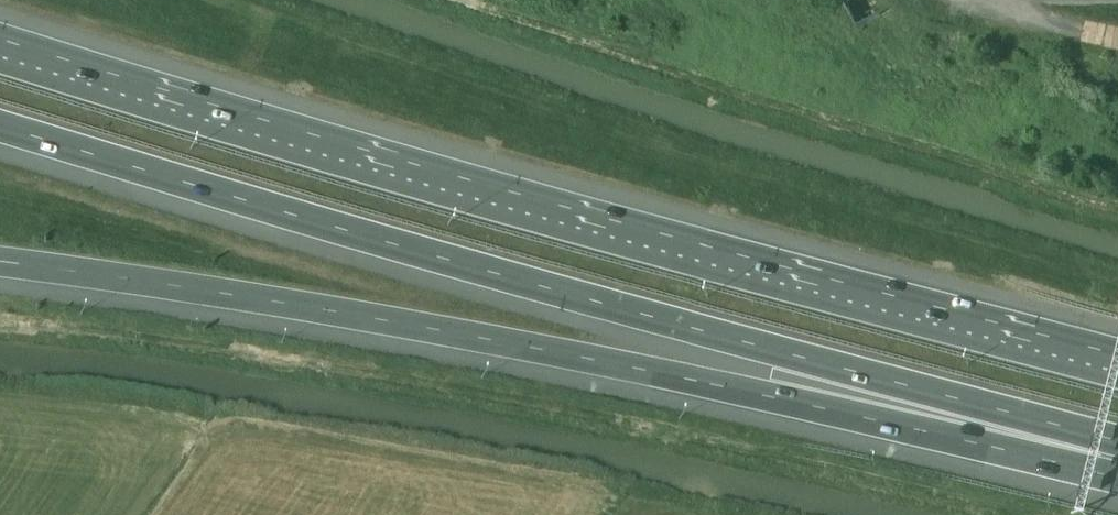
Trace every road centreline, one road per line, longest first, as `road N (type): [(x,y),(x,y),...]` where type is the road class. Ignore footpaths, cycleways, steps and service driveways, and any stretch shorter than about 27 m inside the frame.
road 1 (motorway): [(1117,362),(345,154),(0,46)]
road 2 (motorway): [(0,128),(1117,441)]
road 3 (motorway): [(0,262),(586,359),(1117,478)]

